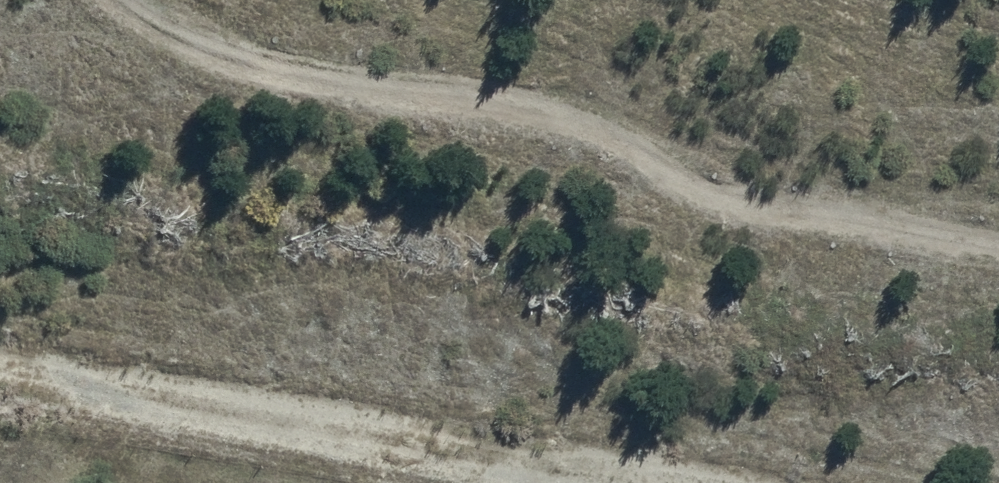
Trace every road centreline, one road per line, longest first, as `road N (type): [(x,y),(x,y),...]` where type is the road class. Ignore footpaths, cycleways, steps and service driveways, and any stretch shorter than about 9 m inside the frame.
road 1 (track): [(998,245),(692,199),(606,116),(210,49),(122,0)]
road 2 (track): [(743,482),(0,346)]

